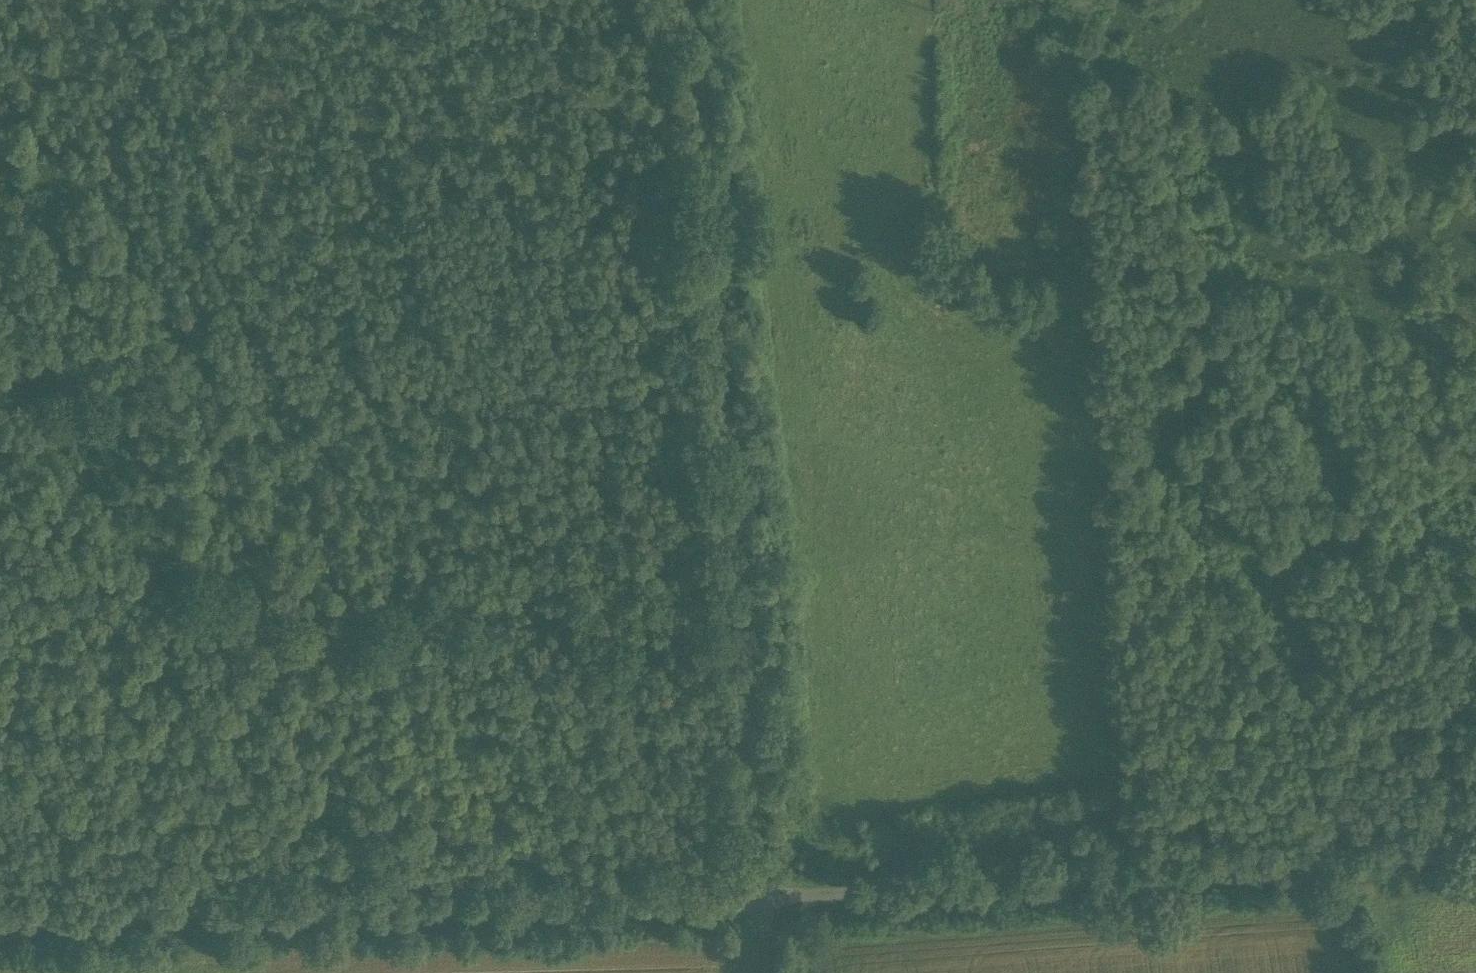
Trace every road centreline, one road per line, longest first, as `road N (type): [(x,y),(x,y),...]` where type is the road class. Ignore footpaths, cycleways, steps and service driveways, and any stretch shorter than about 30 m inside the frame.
road 1 (track): [(758,900),(695,0)]
road 2 (unclassified): [(0,917),(758,900)]
road 3 (unclassified): [(758,900),(1475,848)]

